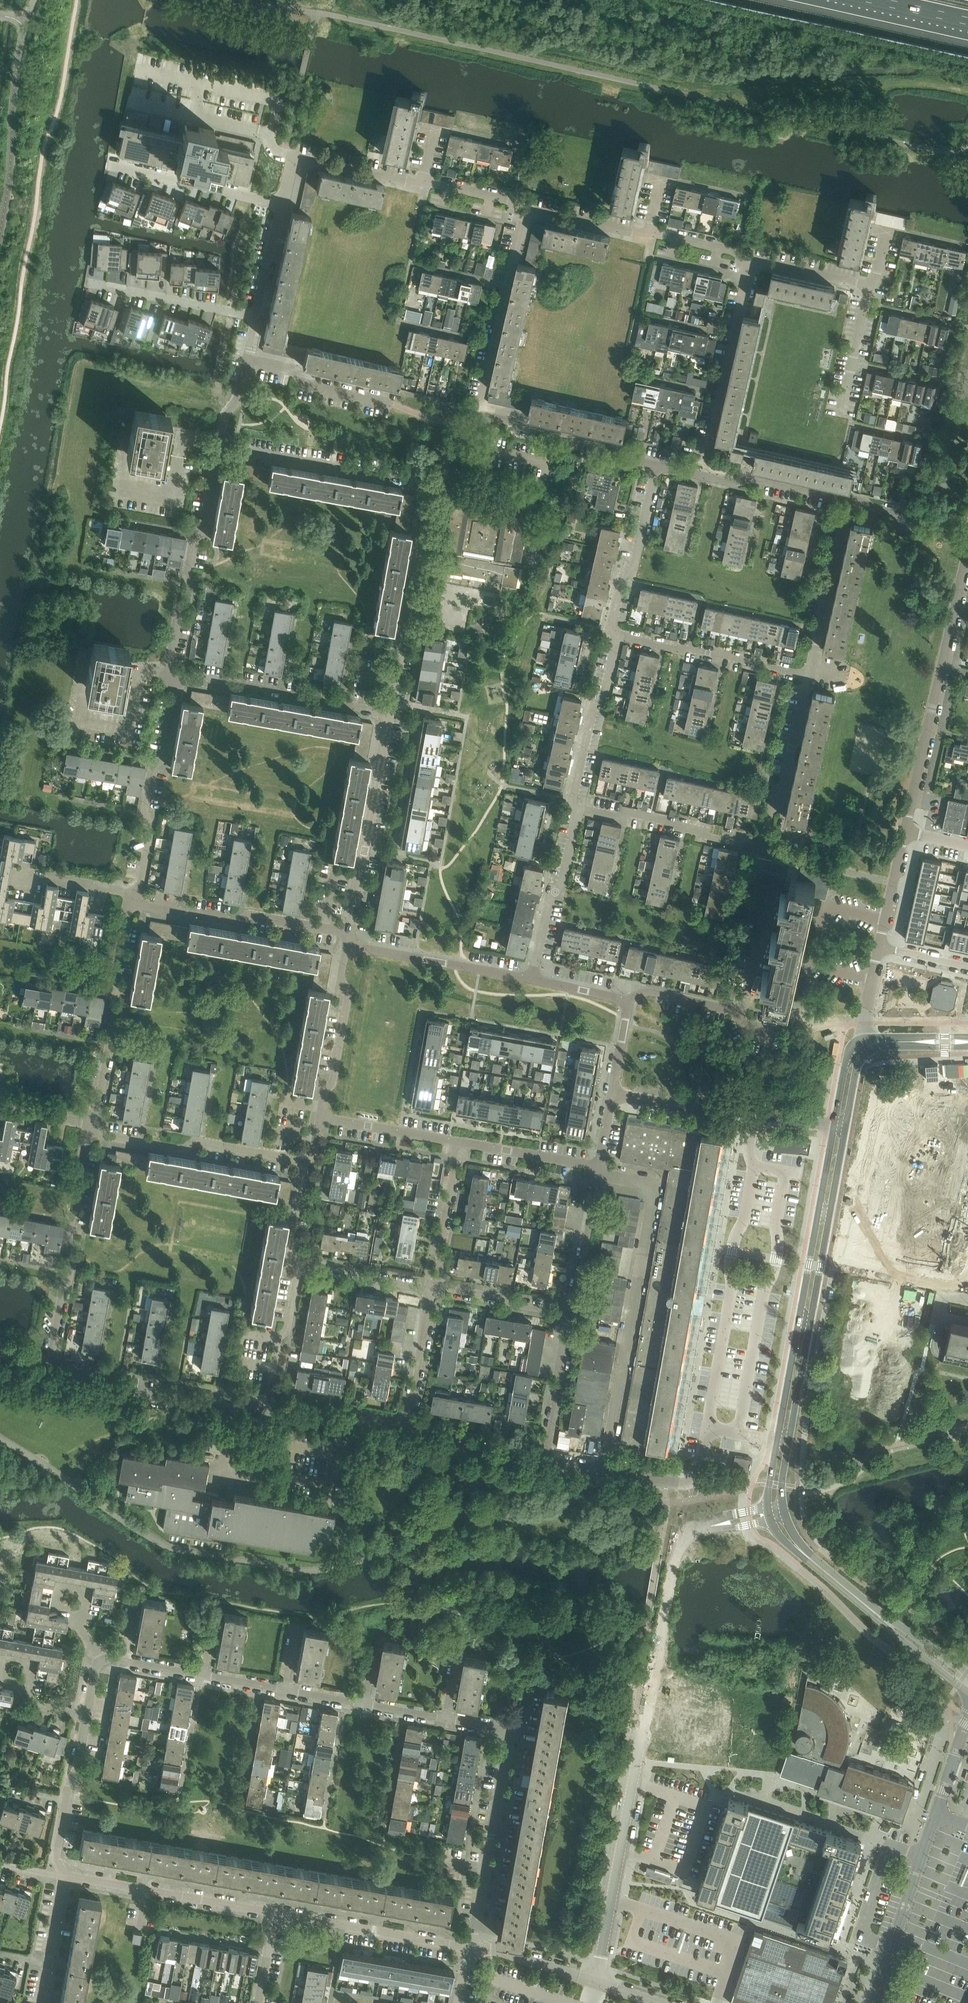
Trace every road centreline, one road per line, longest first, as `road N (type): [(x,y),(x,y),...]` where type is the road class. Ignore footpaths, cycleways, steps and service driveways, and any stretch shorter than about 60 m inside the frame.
road 1 (residential): [(605,1469),(653,1191),(599,1168)]
road 2 (tertiary): [(789,1443),(846,1124)]
road 3 (tertiary): [(835,1124),(777,1441)]
road 4 (residential): [(906,832),(967,545)]
road 5 (residential): [(597,1984),(642,1738)]
road 6 (residential): [(172,677),(177,611),(189,602),(194,535),(205,524),(218,447)]
road 7 (residential): [(51,1359),(91,1128)]
road 8 (residential): [(91,1128),(135,898)]
road 9 (residential): [(388,714),(428,485)]
road 10 (residential): [(348,939),(388,714)]
road 11 (residential): [(835,1124),(754,1121),(612,1094)]
road 12 (residential): [(51,1359),(107,1377),(118,1390),(266,1406)]
road 13 (residential): [(135,898),(172,677)]
road 14 (residential): [(307,1162),(196,1141),(184,1149),(91,1128)]
road 15 (residential): [(348,939),(251,915),(235,922),(143,906),(135,898)]
road 16 (residential): [(511,1731),(470,1948)]
road 17 (residential): [(702,475),(751,260)]
road 18 (residential): [(388,714),(172,677)]
road 19 (residential): [(275,1914),(63,1876)]
road 20 (residential): [(605,1469),(688,1482),(700,1471),(707,1428),(777,1441)]
road 21 (residential): [(428,485),(218,447)]
road 22 (residential): [(479,414),(524,209)]
road 23 (residential): [(470,1948),(275,1914)]
road 24 (residential): [(809,677),(618,635)]
road 25 (residential): [(762,850),(630,812),(620,819),(580,810)]
road 26 (residential): [(530,979),(358,947),(348,939)]
road 27 (residential): [(479,414),(610,443),(623,457),(656,466)]
road 28 (residential): [(320,1117),(347,996),(340,978),(348,939)]
road 29 (residential): [(809,677),(850,499)]
road 30 (residential): [(580,810),(575,791),(618,635)]
road 31 (residential): [(762,850),(809,677)]
road 32 (residential): [(618,635),(613,618),(623,577),(634,566),(656,466)]
road 33 (residential): [(110,165),(282,204)]
road 34 (residential): [(530,979),(580,810)]
road 35 (residential): [(89,283),(257,316)]
road 36 (residential): [(779,1032),(746,1024),(729,1009),(645,991),(627,1001)]
road 37 (residential): [(392,404),(306,385),(293,370),(247,359)]
road 38 (tertiary): [(874,2002),(922,1856)]
road 39 (residential): [(702,475),(850,499)]
road 40 (residential): [(570,1314),(599,1168)]
road 41 (residential): [(434,1289),(459,1143)]
road 42 (residential): [(546,1460),(570,1314)]
road 43 (tertiary): [(967,1717),(922,1856)]
road 44 (residential): [(266,1406),(300,1264)]
road 45 (residential): [(266,1406),(407,1429)]
road 46 (residential): [(407,1429),(434,1289)]
road 47 (residential): [(407,1429),(546,1460)]
road 48 (residential): [(599,1168),(459,1143)]
road 49 (residential): [(459,1143),(320,1117)]
road 50 (residential): [(434,1289),(570,1314)]
road 51 (residential): [(300,1264),(434,1289)]
road 52 (residential): [(597,1984),(470,1948)]
road 53 (residential): [(423,182),(294,156)]
road 54 (residential): [(840,415),(869,288)]
road 55 (residential): [(650,232),(524,209)]
road 56 (residential): [(850,499),(967,531)]
road 57 (residential): [(869,288),(751,260)]

